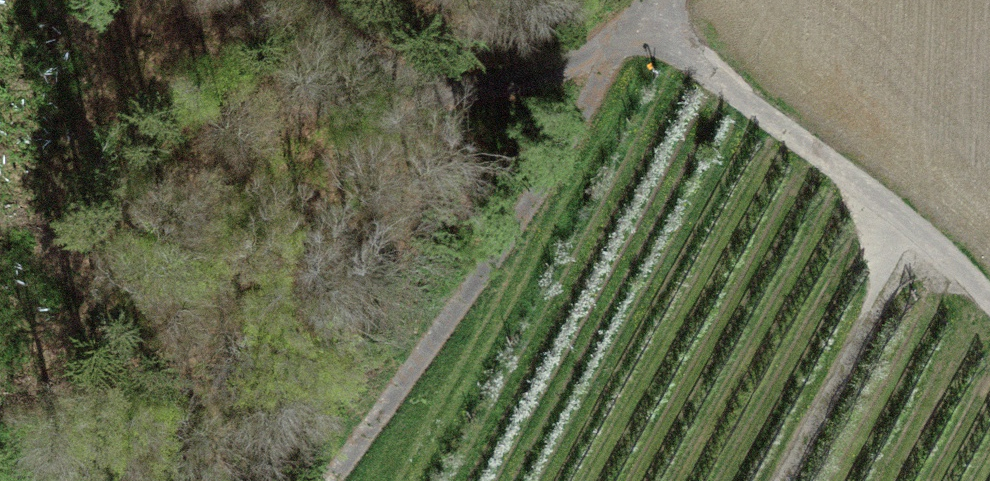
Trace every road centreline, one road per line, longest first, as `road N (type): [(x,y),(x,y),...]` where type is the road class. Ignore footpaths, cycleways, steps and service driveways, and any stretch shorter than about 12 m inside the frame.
road 1 (track): [(620,48),(504,245),(325,480)]
road 2 (track): [(665,26),(746,100),(917,229),(989,299)]
road 3 (track): [(309,0),(370,70),(436,91),(565,67),(665,26)]
road 4 (track): [(779,480),(917,229)]

